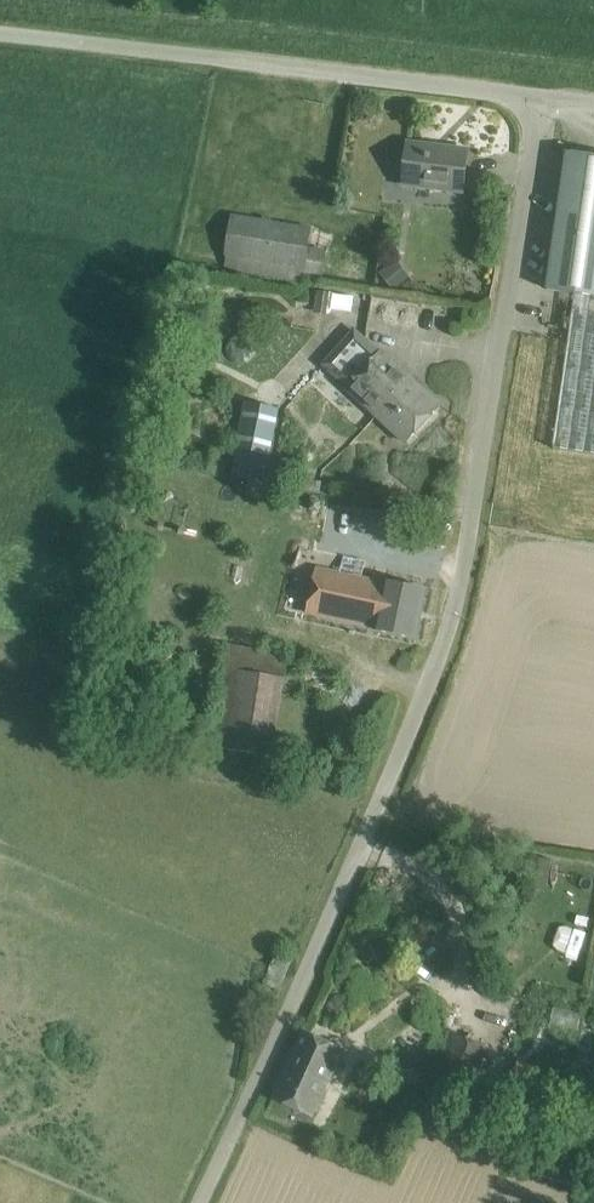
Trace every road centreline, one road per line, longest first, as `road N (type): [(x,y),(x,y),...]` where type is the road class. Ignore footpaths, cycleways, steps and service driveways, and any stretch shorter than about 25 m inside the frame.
road 1 (unclassified): [(200,1202),(380,814),(442,647),(479,497),(541,102)]
road 2 (unclassified): [(0,35),(541,102)]

